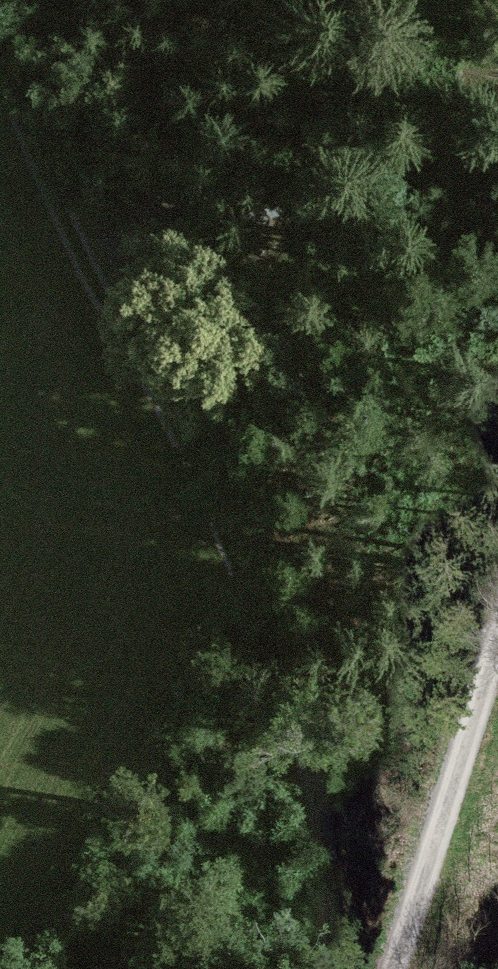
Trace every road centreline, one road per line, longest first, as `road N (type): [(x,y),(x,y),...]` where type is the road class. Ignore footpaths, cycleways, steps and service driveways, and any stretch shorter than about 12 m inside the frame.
road 1 (track): [(341,968),(326,831),(276,655),(181,424),(53,194),(0,57)]
road 2 (track): [(115,316),(265,248),(497,108)]
road 3 (track): [(399,968),(420,925),(497,652)]

